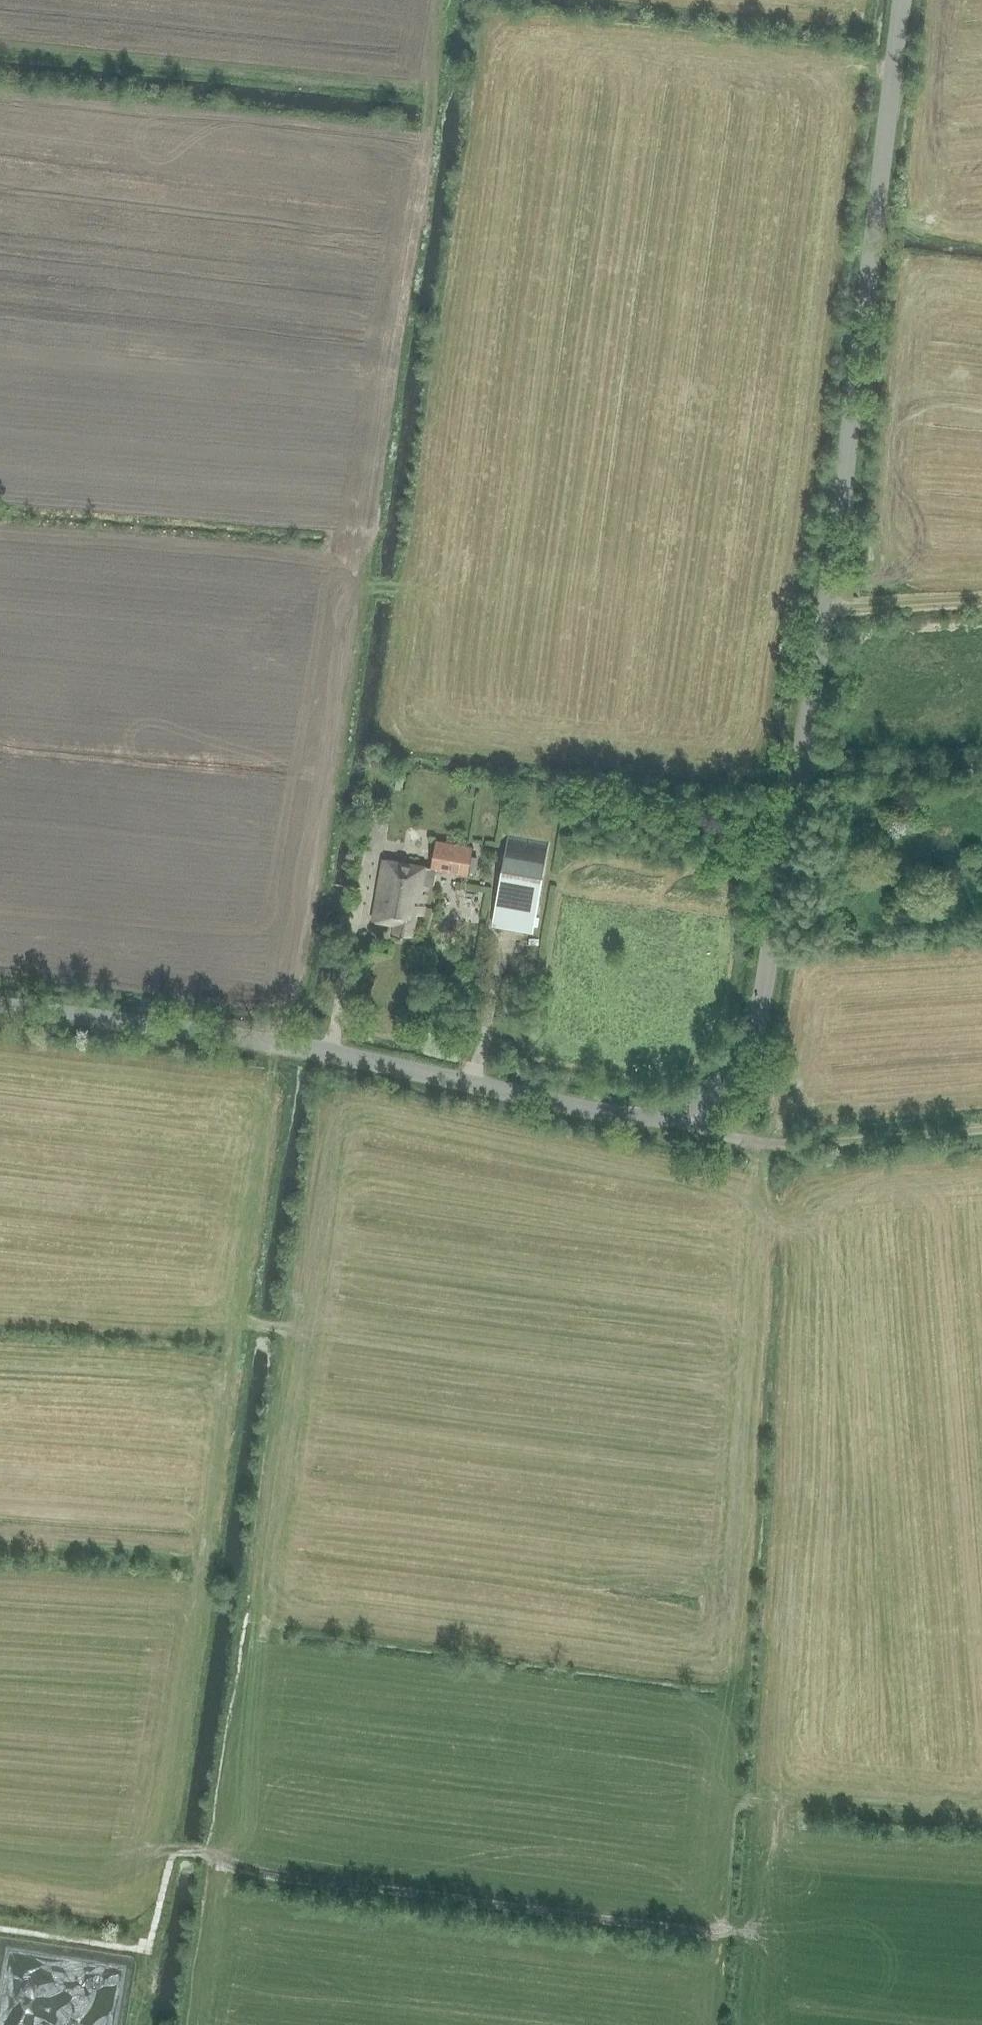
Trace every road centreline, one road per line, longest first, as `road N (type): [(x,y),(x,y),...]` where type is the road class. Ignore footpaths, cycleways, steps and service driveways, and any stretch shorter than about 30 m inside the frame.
road 1 (unclassified): [(700,1112),(741,1077),(759,1013),(868,298),(902,0)]
road 2 (unclassified): [(0,1005),(293,1043),(616,1115),(700,1112)]
road 3 (unclassified): [(700,1112),(713,1129),(742,1140),(787,1144),(981,1129)]
road 4 (track): [(799,769),(981,761)]
road 5 (track): [(824,607),(981,599)]

